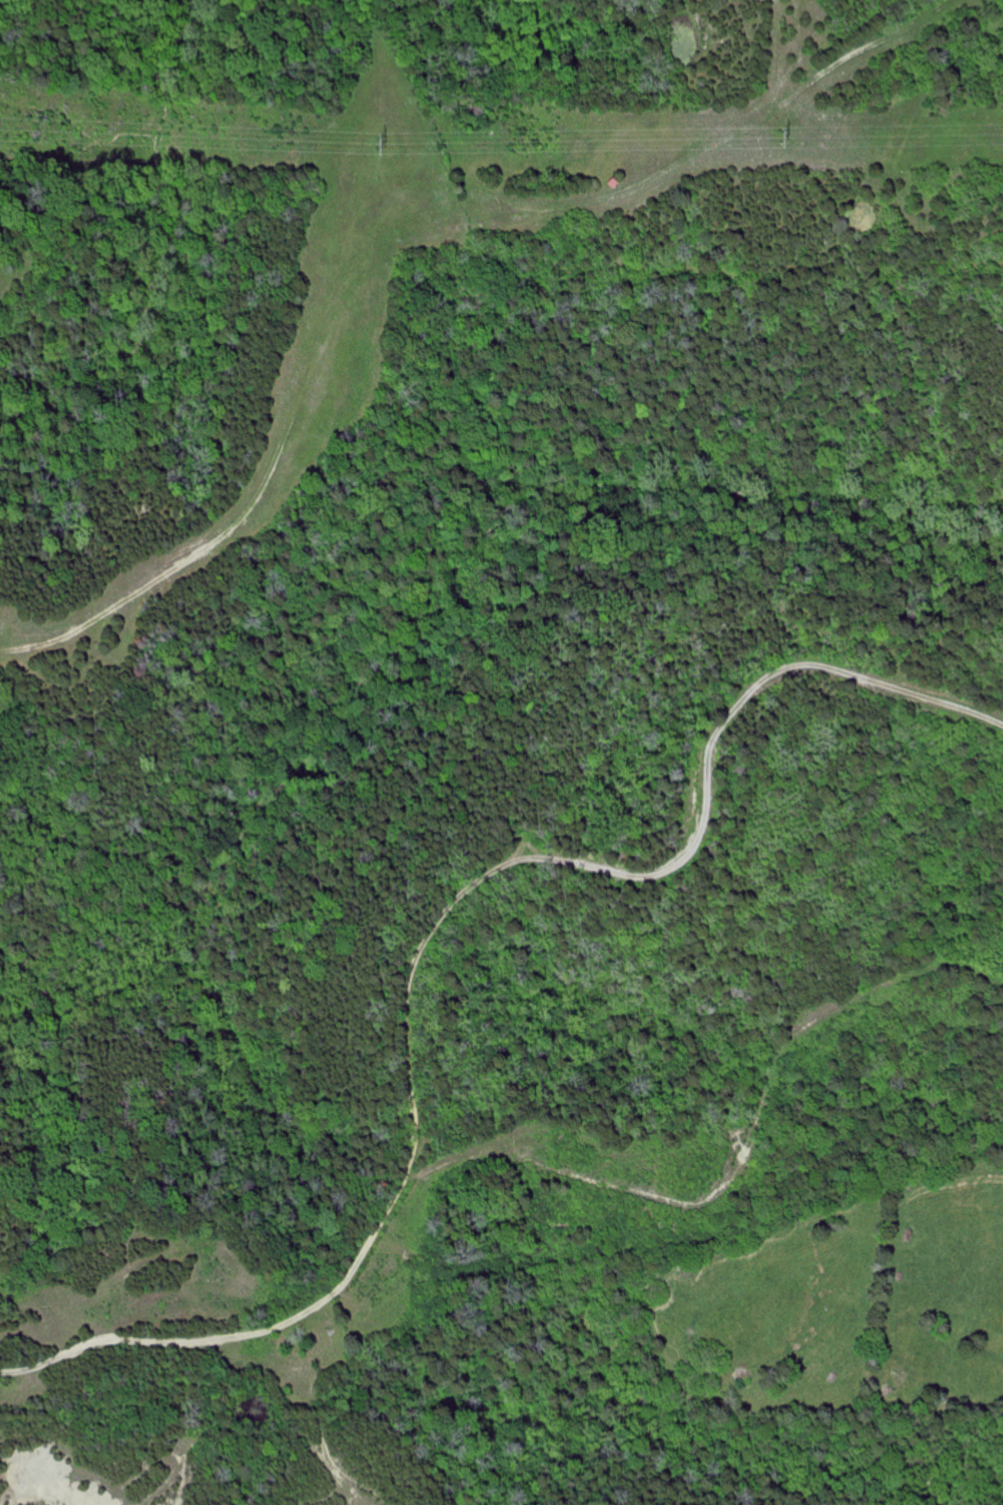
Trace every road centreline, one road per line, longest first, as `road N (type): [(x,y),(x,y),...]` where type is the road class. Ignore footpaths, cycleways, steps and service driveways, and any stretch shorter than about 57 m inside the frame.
road 1 (residential): [(0,1363),(197,1372),(312,1322),(392,1266),(445,992),(467,936),(515,913),(725,860),(763,761),(830,693),(888,679),(949,687),(1002,725)]

